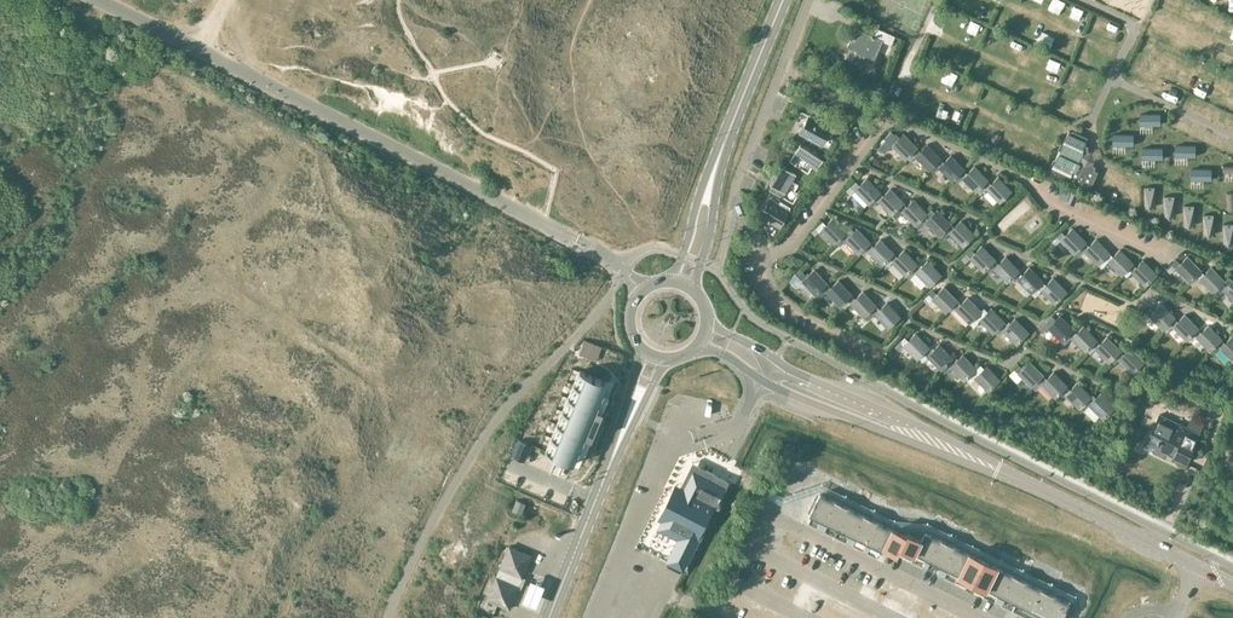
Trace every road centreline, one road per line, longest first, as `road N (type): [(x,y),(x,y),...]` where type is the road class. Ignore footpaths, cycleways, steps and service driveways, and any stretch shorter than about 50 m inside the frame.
road 1 (unclassified): [(546,224),(98,0)]
road 2 (tertiary): [(1020,478),(706,321)]
road 3 (tertiary): [(697,343),(765,383),(1020,478)]
road 4 (secondary): [(681,282),(717,157),(785,0)]
road 5 (secondary): [(549,617),(650,355)]
road 6 (tertiary): [(1232,584),(1020,478)]
road 7 (unclassified): [(732,201),(808,0)]

